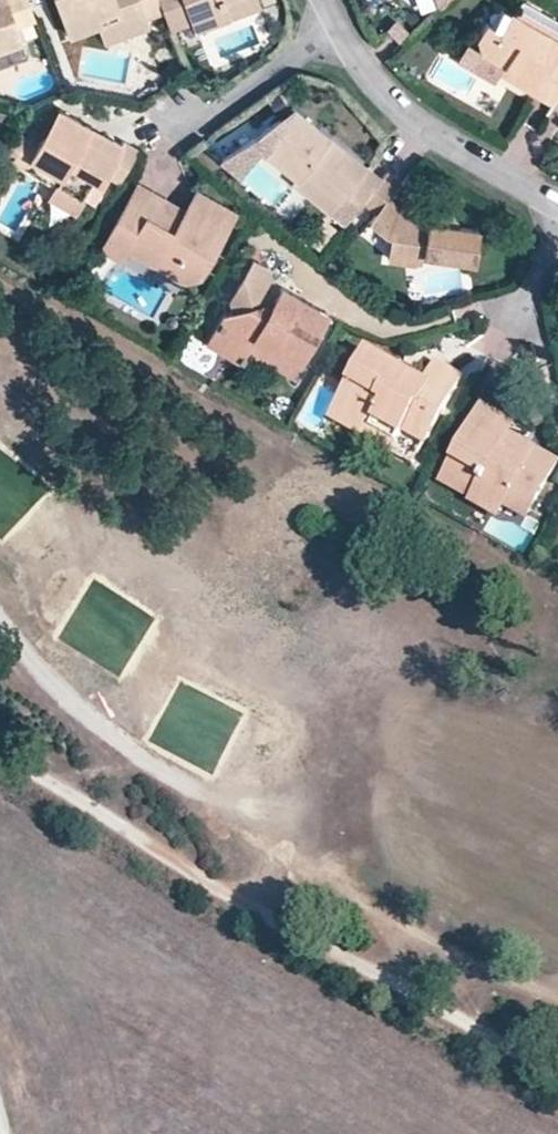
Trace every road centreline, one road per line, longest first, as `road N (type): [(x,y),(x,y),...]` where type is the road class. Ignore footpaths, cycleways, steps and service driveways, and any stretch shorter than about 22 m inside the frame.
road 1 (track): [(557,1072),(0,747)]
road 2 (residential): [(322,0),(349,53),(396,108),(557,206)]

